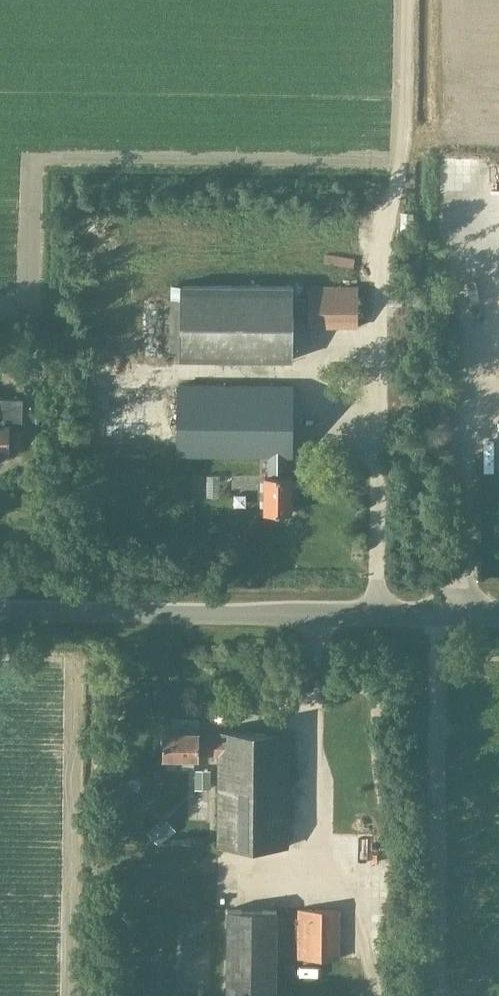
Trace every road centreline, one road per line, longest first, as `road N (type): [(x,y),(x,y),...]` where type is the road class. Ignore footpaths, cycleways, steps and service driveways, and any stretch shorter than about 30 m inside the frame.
road 1 (unclassified): [(498,615),(0,610)]

